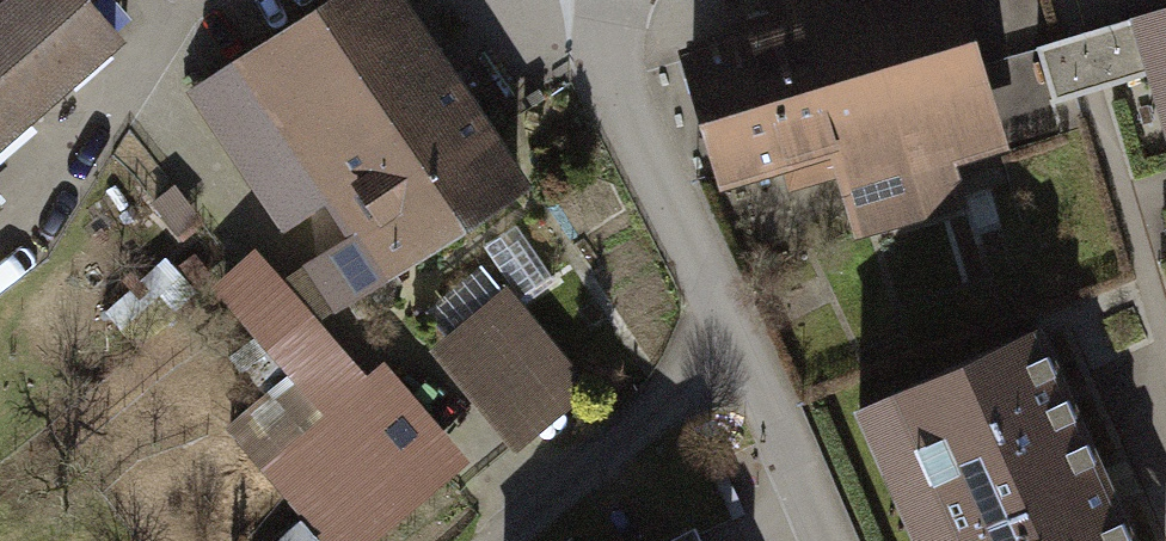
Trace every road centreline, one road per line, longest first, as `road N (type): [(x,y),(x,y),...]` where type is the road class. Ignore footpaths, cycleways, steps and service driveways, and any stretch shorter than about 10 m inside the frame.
road 1 (residential): [(608,0),(614,79),(736,323),(830,540)]
road 2 (track): [(736,323),(503,540)]

